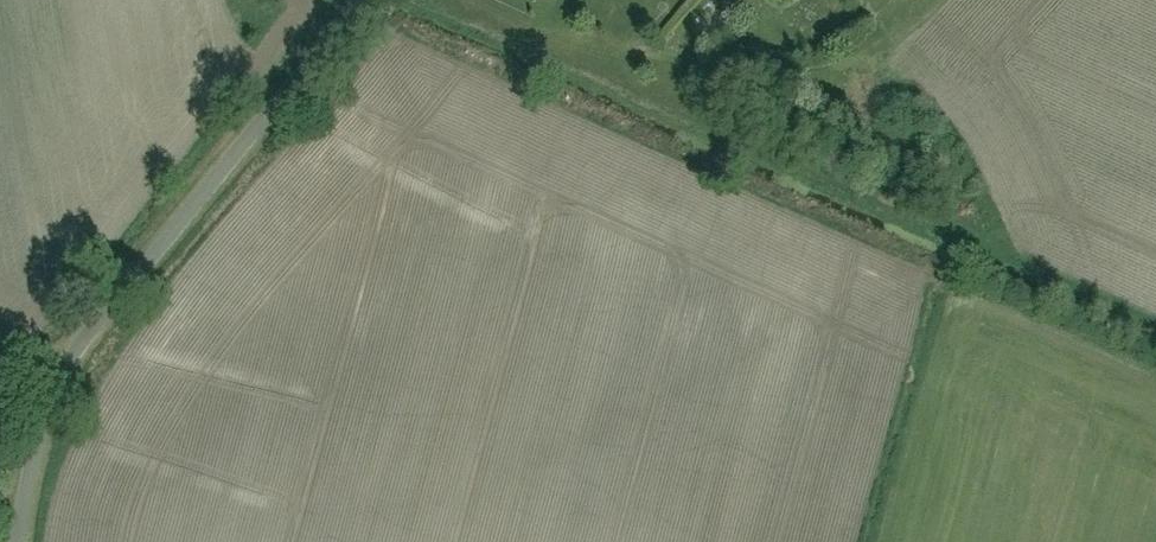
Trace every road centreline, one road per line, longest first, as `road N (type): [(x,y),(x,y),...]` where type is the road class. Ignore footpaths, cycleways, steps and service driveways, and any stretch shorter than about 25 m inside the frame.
road 1 (residential): [(358,0),(79,342),(41,427),(22,541)]

